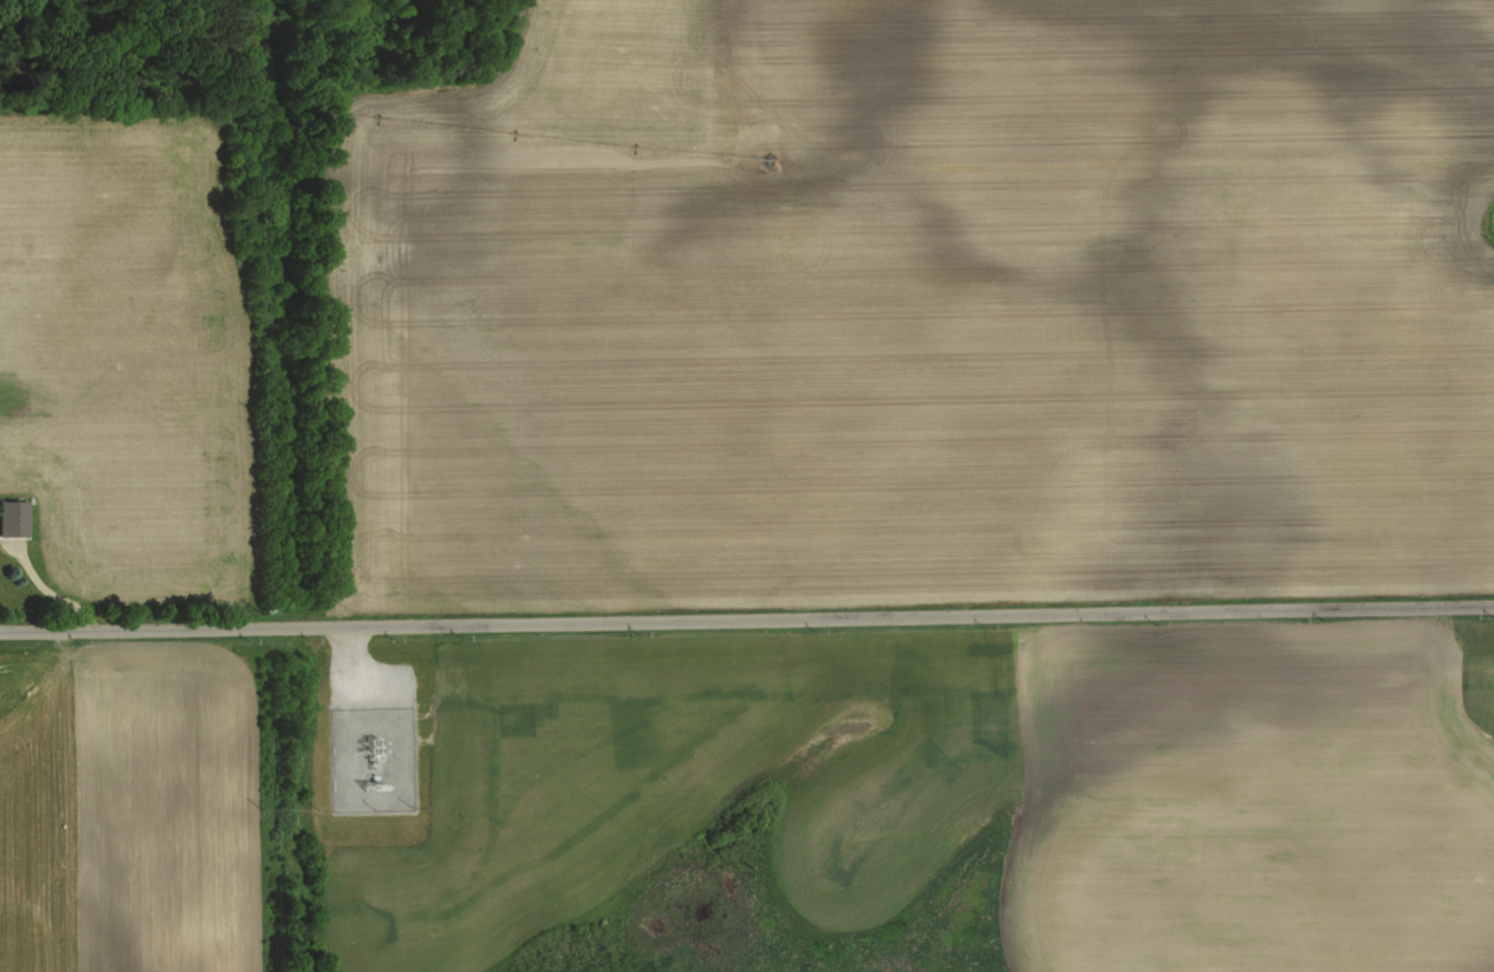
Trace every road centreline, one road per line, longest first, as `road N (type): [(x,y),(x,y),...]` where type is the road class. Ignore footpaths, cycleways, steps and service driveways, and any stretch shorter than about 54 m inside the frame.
road 1 (residential): [(0,627),(1493,603)]

